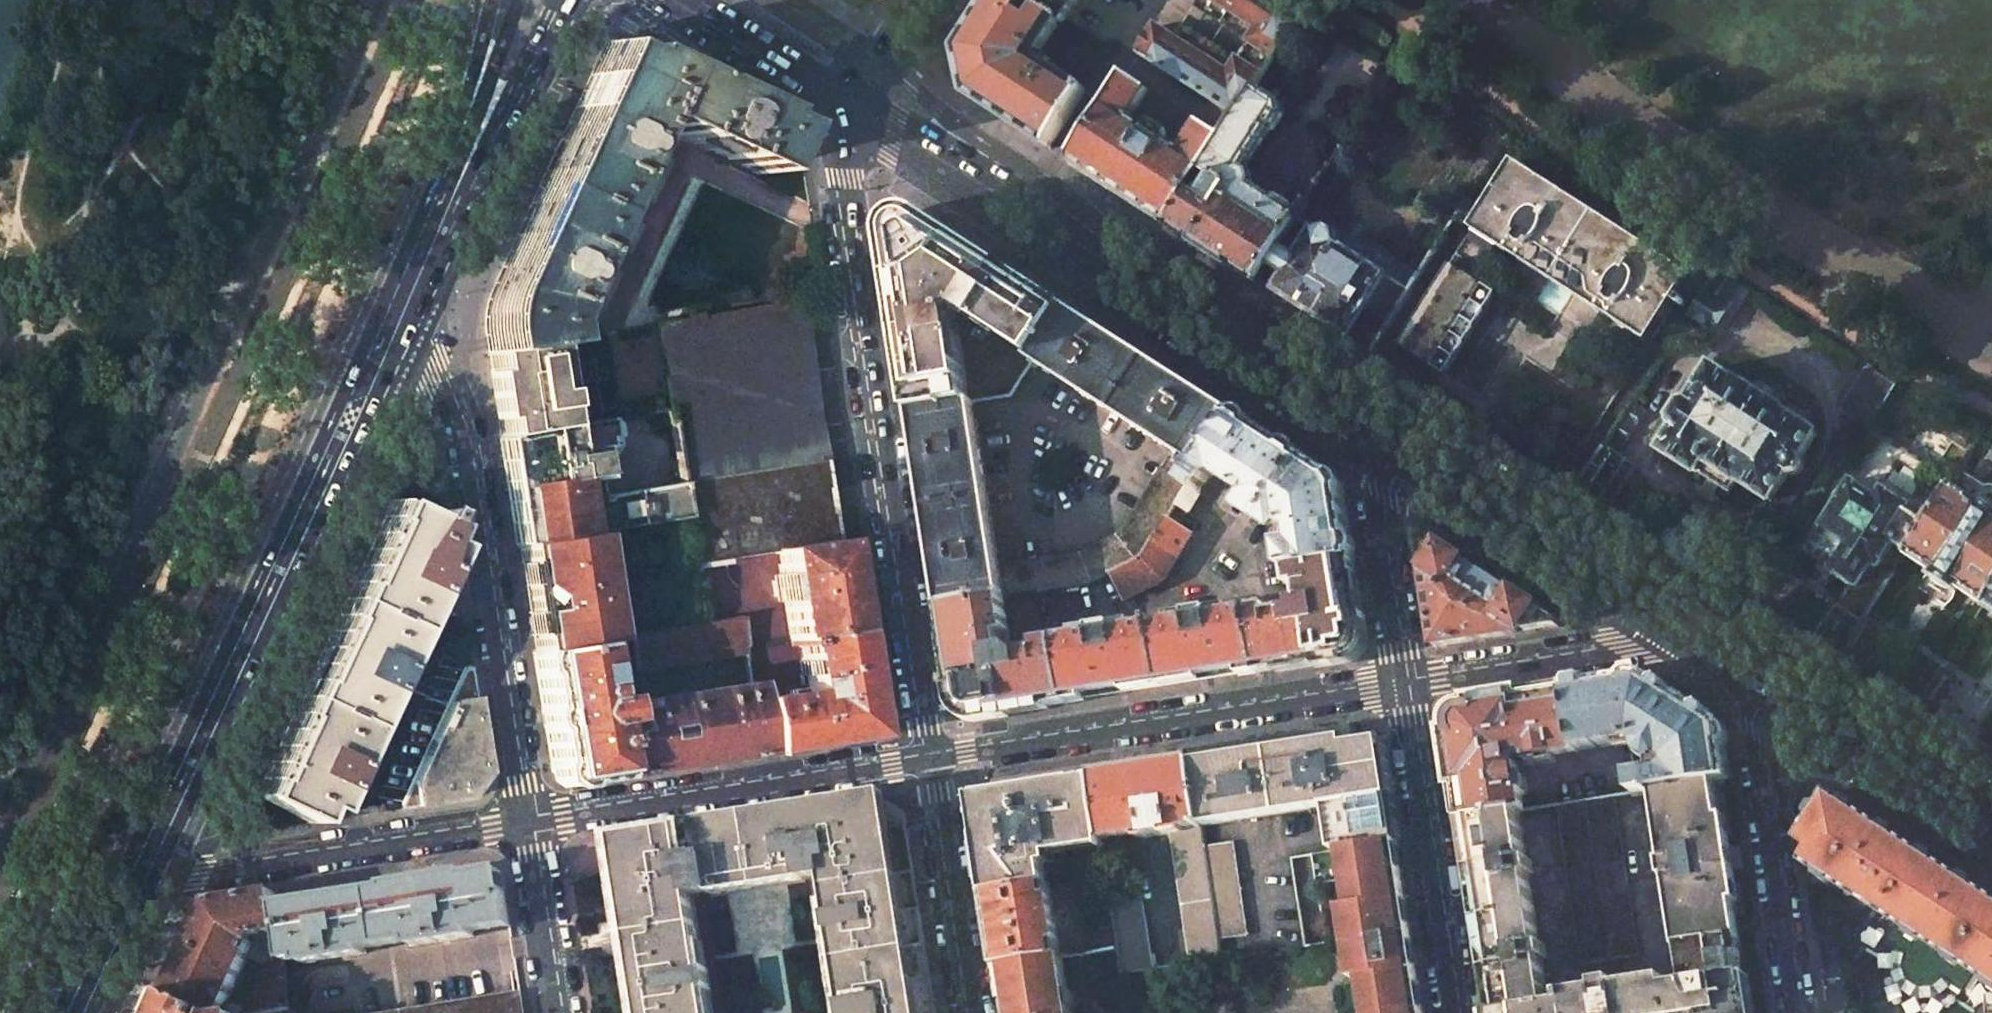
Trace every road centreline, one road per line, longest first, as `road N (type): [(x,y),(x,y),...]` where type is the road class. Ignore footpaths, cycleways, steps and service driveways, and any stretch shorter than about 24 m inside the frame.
road 1 (residential): [(929,753),(843,179),(853,102)]
road 2 (secondary): [(1408,450),(853,102)]
road 3 (primary): [(400,304),(133,859)]
road 4 (residential): [(400,304),(469,434),(529,820)]
road 5 (residential): [(929,753),(1406,681)]
road 6 (residential): [(529,820),(929,753)]
road 7 (residential): [(133,859),(173,876),(529,820)]
road 8 (secondary): [(1729,647),(1408,450)]
road 9 (residential): [(1729,647),(1752,703),(1801,1012)]
road 10 (primary): [(400,304),(564,0)]
road 11 (residential): [(1406,681),(1461,1012)]
road 12 (primary): [(522,0),(400,304)]
road 13 (residential): [(1406,681),(1624,645),(1729,647)]
road 14 (primary): [(491,0),(400,304)]
road 15 (secondary): [(1991,817),(1729,647)]
road 16 (residential): [(969,1012),(929,753)]
road 17 (residential): [(1408,450),(1377,496),(1406,681)]
road 18 (secondary): [(853,102),(675,0)]
road 19 (residential): [(529,820),(558,1012)]
road 20 (primary): [(133,859),(64,1002)]

